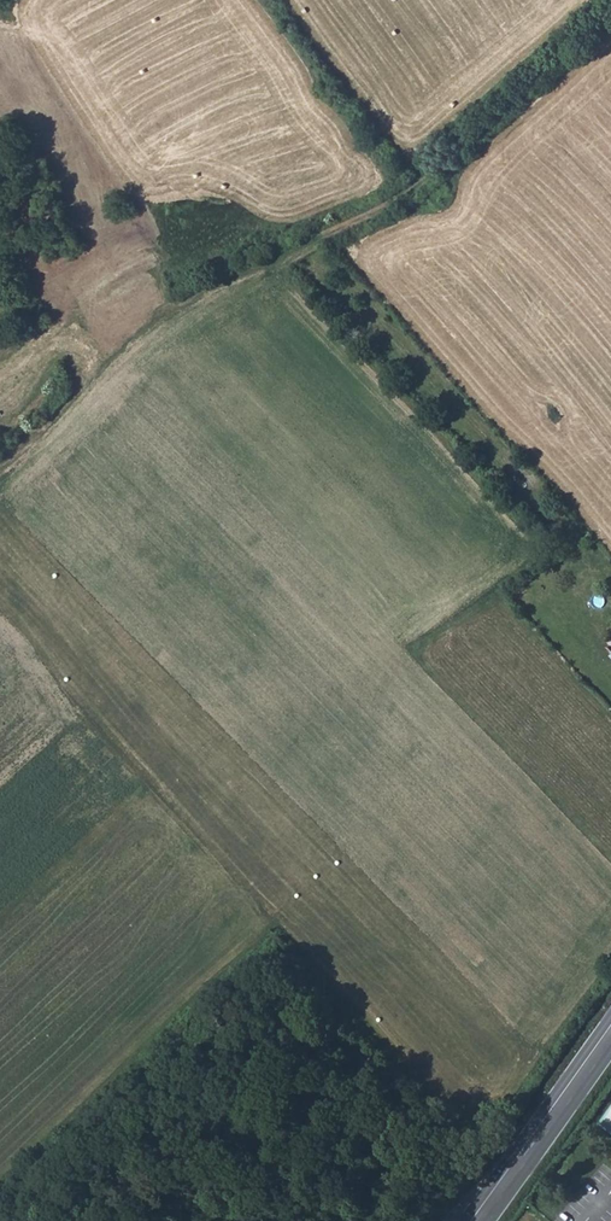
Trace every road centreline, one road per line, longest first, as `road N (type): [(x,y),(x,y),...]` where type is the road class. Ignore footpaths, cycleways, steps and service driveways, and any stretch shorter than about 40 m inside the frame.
road 1 (track): [(277,262),(390,205),(610,15)]
road 2 (primary): [(610,1041),(479,1220)]

